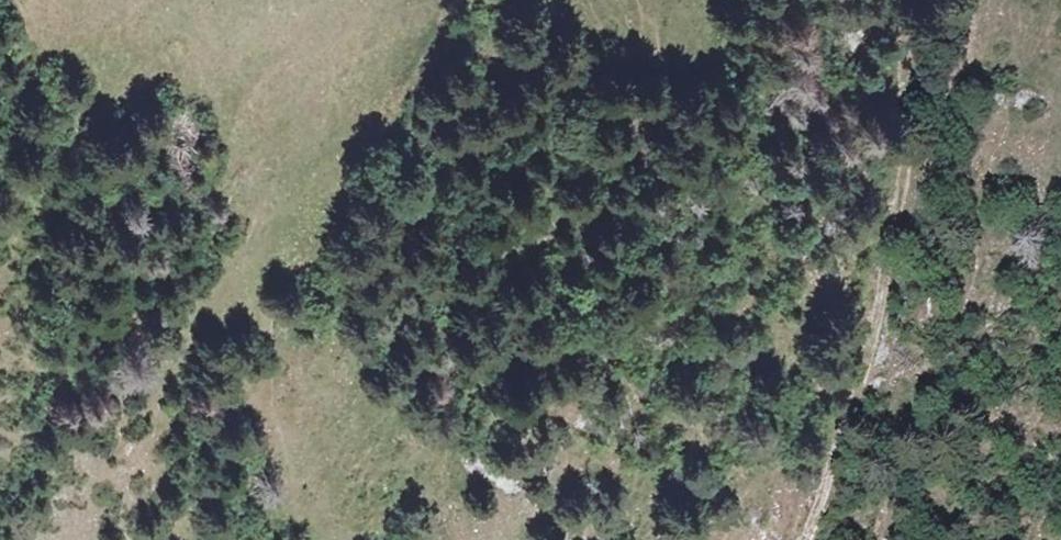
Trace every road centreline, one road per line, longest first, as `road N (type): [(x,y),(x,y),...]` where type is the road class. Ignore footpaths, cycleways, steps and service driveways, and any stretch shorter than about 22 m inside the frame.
road 1 (track): [(805,539),(853,426),(912,155),(894,0)]

